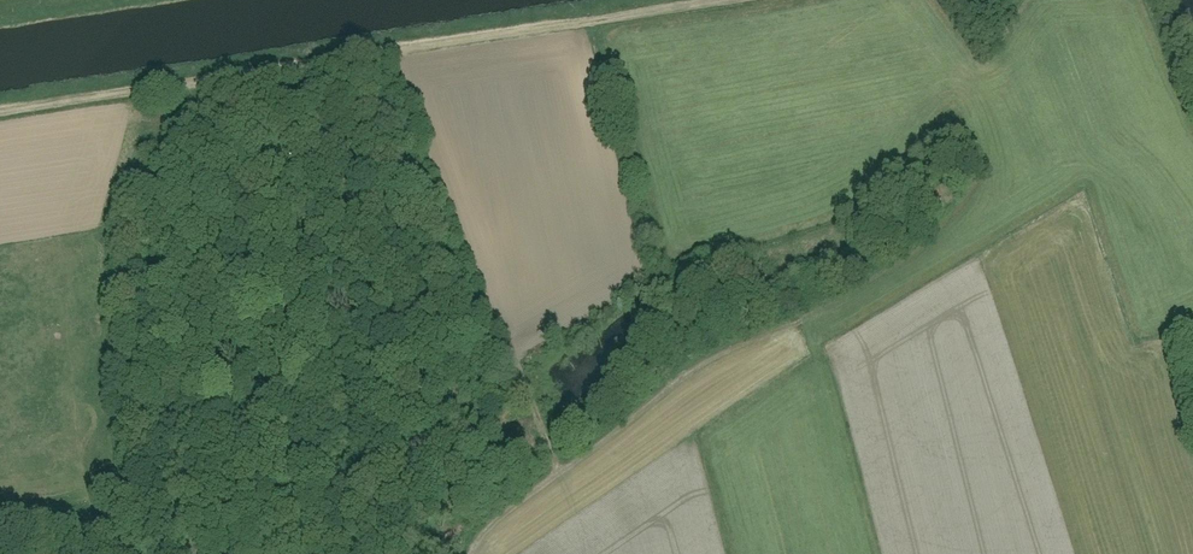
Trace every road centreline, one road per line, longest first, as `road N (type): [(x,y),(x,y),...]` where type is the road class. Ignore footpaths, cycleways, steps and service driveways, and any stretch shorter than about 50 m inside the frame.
road 1 (track): [(0,114),(729,0)]

